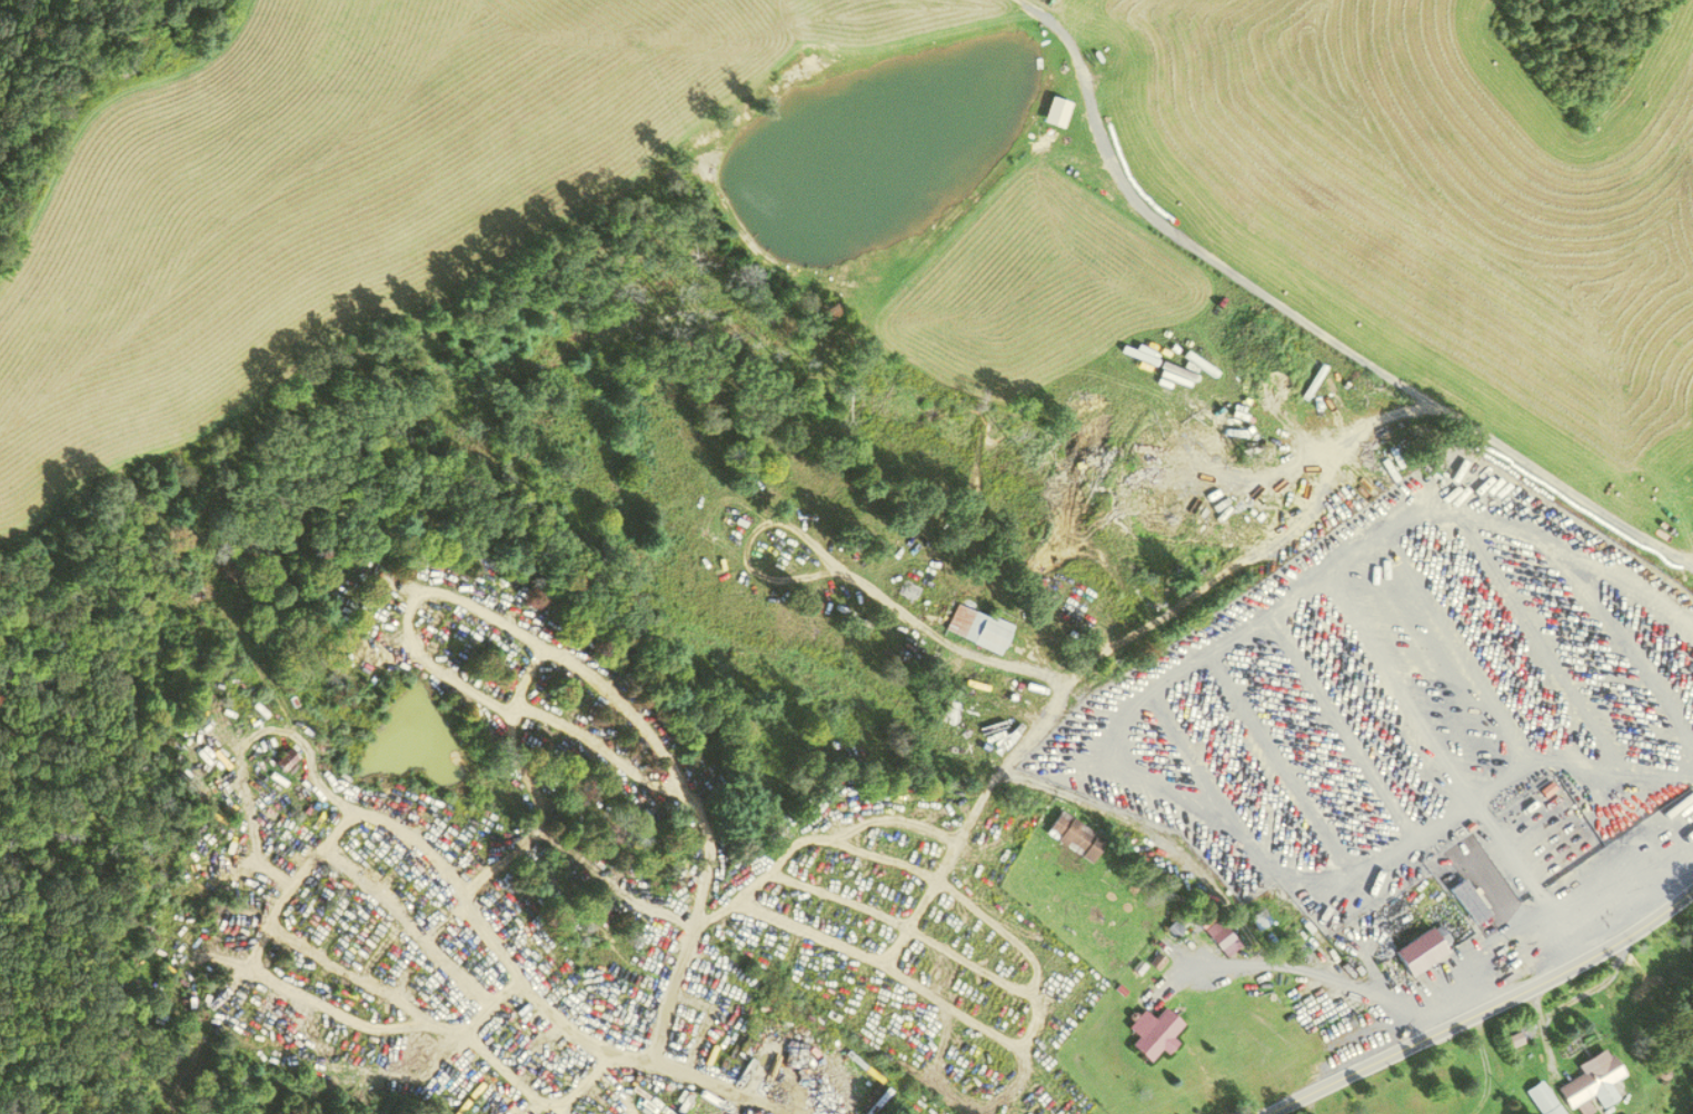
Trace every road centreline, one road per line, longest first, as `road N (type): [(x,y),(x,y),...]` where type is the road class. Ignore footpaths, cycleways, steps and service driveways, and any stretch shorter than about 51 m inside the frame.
road 1 (tertiary): [(1267,1113),(1438,1031),(1692,888)]

